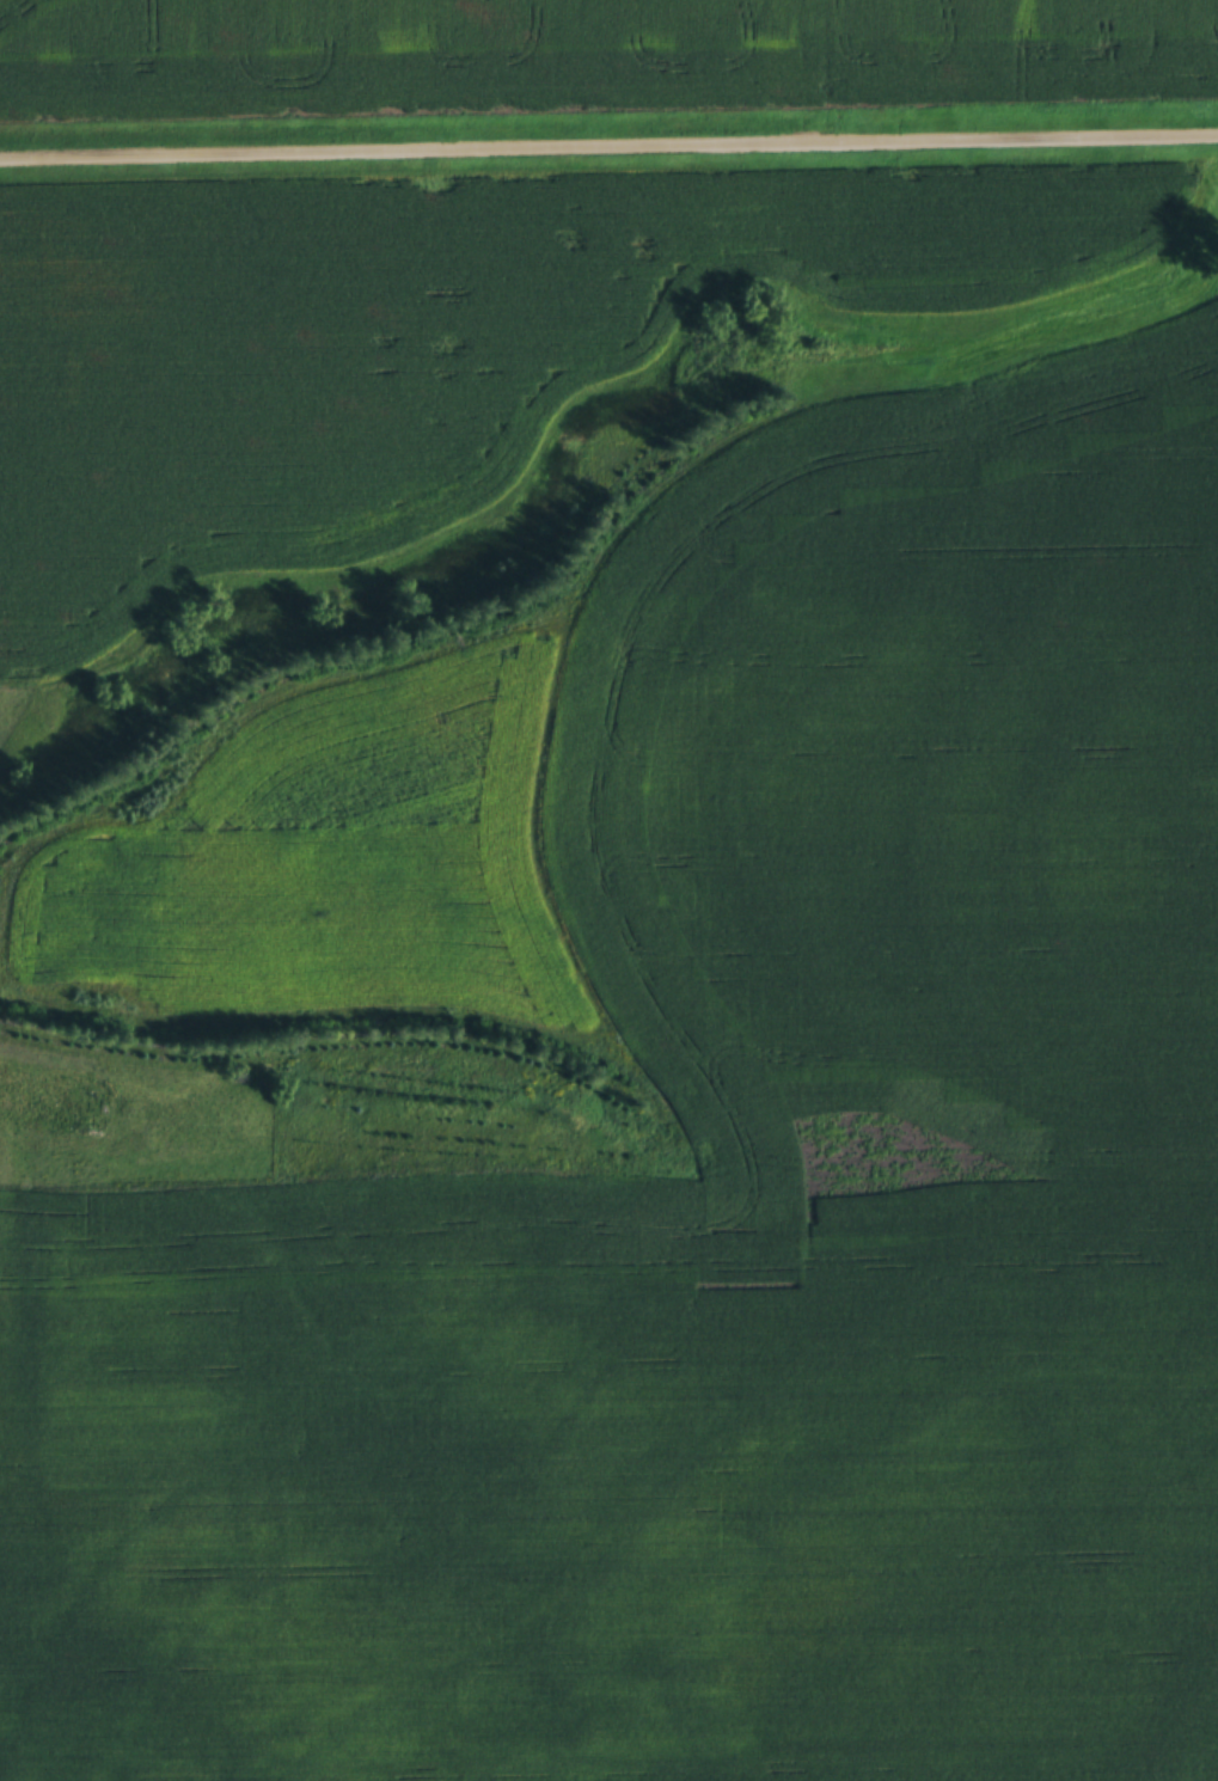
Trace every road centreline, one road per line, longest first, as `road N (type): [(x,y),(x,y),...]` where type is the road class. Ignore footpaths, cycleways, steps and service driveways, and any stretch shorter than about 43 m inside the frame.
road 1 (track): [(1217,131),(0,154)]

